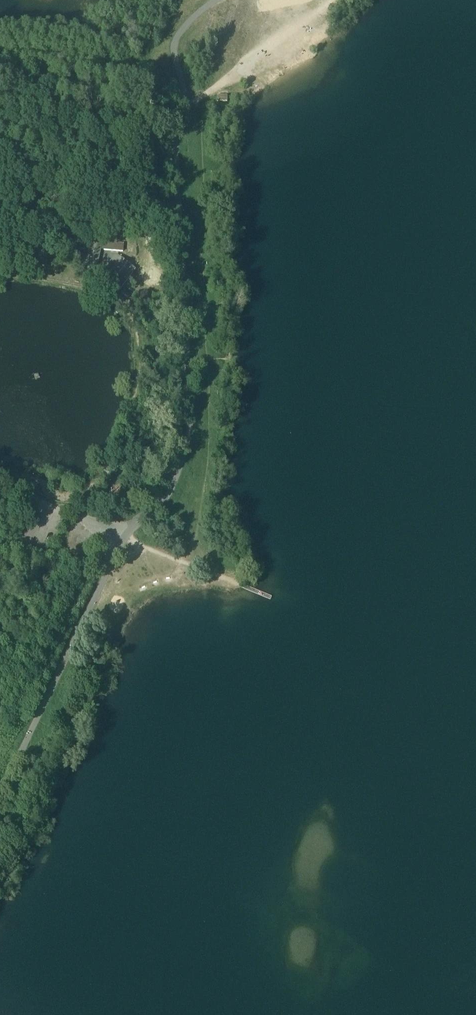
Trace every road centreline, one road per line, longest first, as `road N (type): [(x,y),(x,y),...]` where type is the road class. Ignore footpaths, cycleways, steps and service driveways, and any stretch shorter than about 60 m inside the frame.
road 1 (track): [(217,0),(178,33),(173,49),(182,80),(174,131),(190,413),(183,454),(160,505),(124,540)]
road 2 (track): [(192,564),(124,540),(0,795)]
road 3 (track): [(0,164),(107,185),(113,205),(180,221)]

